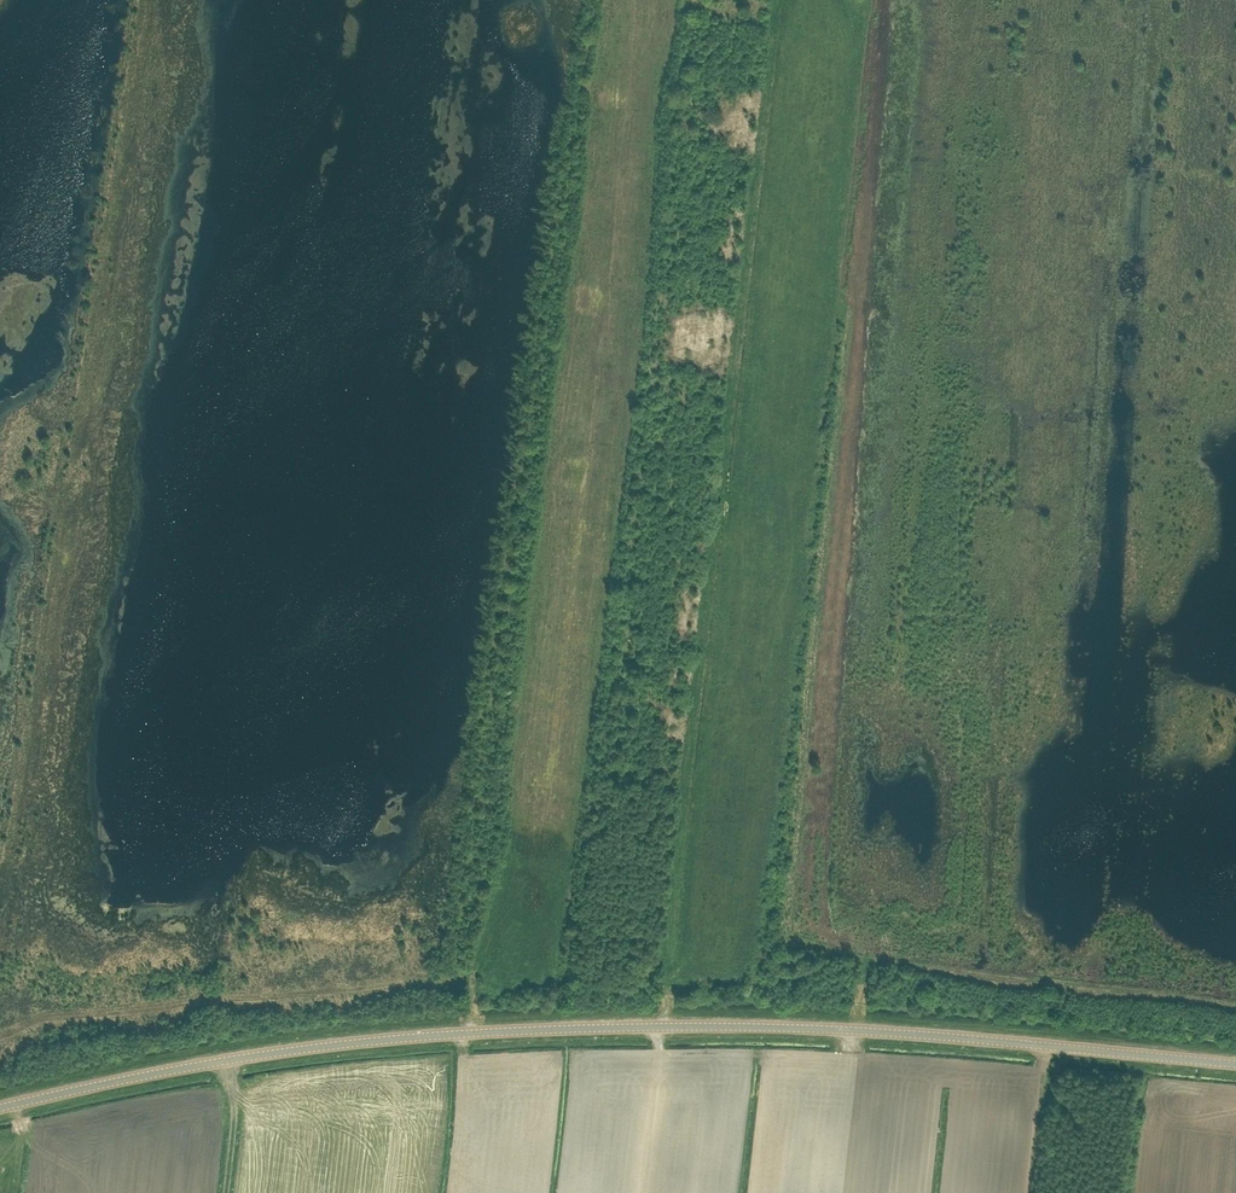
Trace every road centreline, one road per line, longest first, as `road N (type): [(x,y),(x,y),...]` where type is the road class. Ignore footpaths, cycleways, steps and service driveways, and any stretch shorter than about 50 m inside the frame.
road 1 (unclassified): [(1235,1064),(870,1030),(559,1028),(272,1052),(0,1107)]

